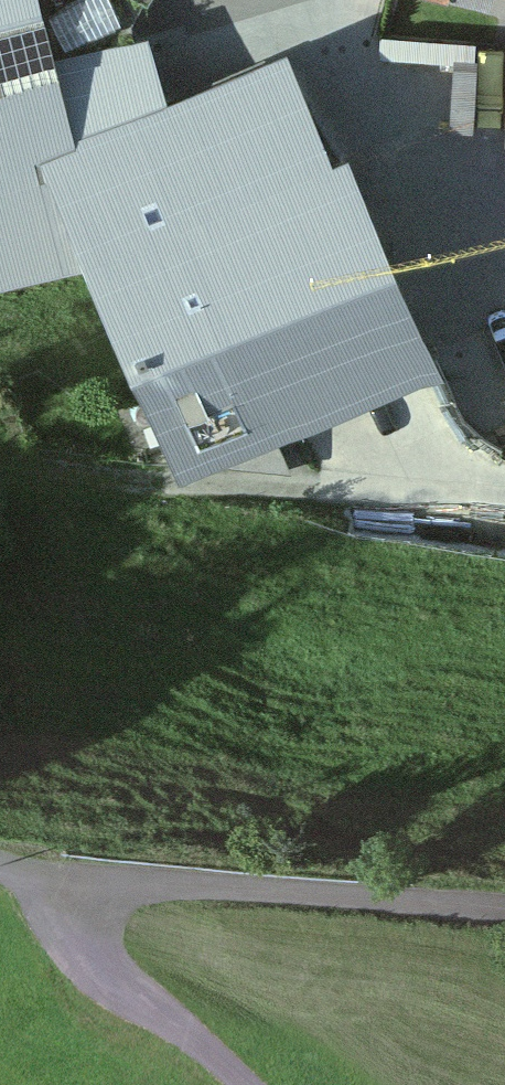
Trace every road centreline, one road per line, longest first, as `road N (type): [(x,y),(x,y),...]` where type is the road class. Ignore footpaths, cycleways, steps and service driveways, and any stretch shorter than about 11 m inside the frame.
road 1 (residential): [(504,911),(117,881)]

